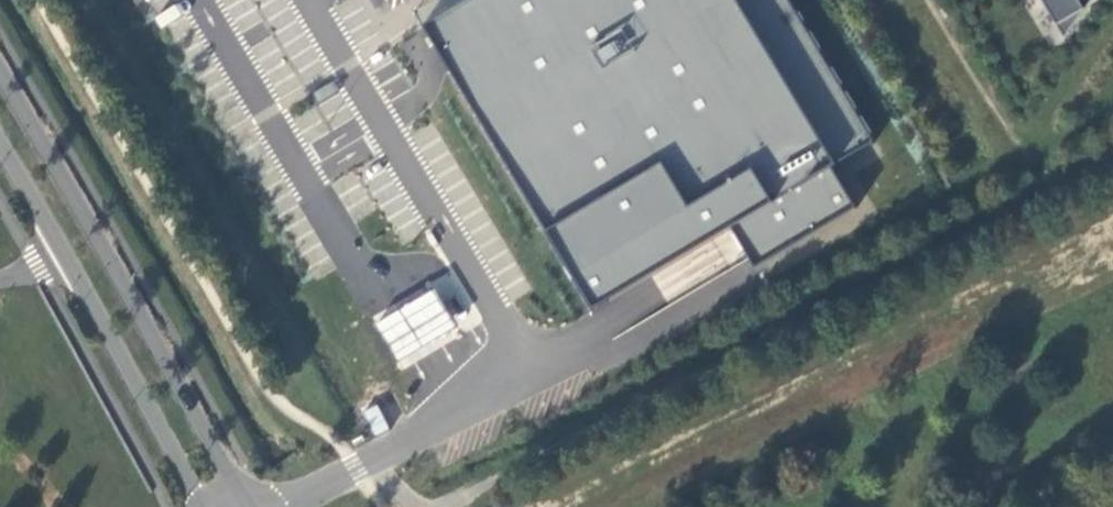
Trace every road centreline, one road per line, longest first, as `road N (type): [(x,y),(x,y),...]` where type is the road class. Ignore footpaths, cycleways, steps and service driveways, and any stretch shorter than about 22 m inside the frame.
road 1 (tertiary): [(235,489),(0,75)]
road 2 (tertiary): [(73,264),(200,506)]
road 3 (tertiary): [(0,143),(73,264)]

